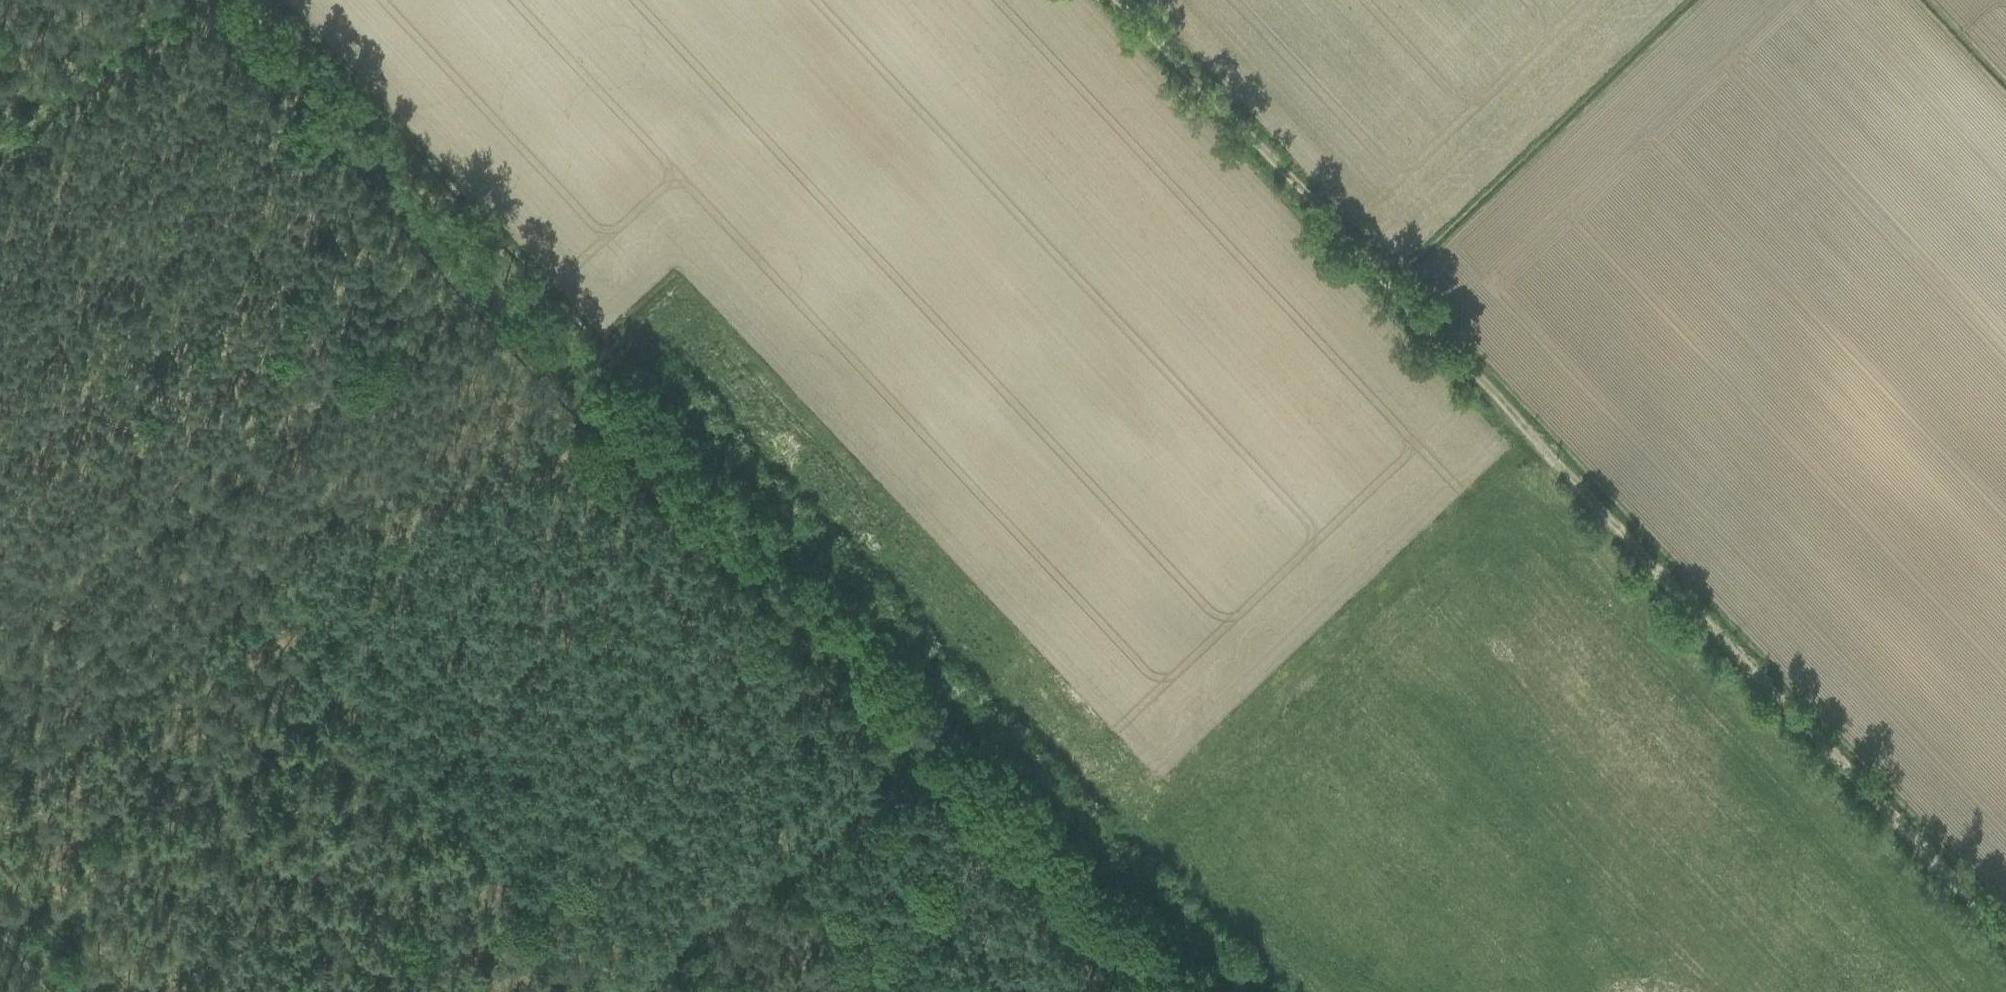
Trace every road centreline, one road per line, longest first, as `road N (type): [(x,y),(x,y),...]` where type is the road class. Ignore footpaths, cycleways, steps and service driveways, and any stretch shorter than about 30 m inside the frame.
road 1 (track): [(2005,929),(1117,0)]
road 2 (track): [(0,140),(175,0)]
road 3 (track): [(90,991),(0,897)]

